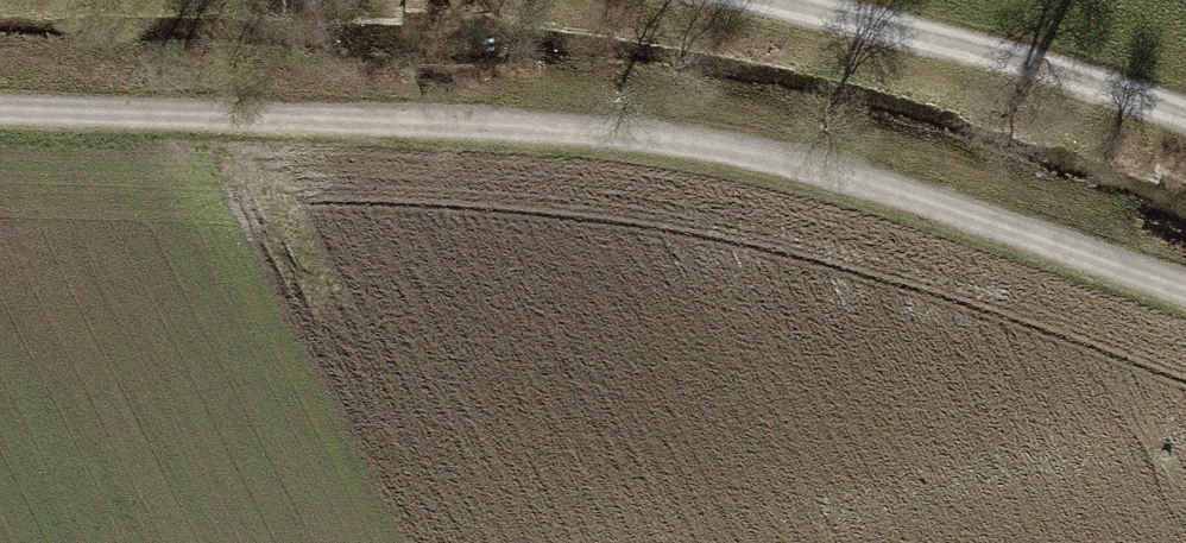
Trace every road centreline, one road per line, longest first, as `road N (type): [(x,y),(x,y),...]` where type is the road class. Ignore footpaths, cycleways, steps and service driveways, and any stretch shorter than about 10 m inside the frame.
road 1 (track): [(0,112),(494,126),(679,142),(838,176),(1185,293)]
road 2 (track): [(1185,118),(929,38),(764,0)]

